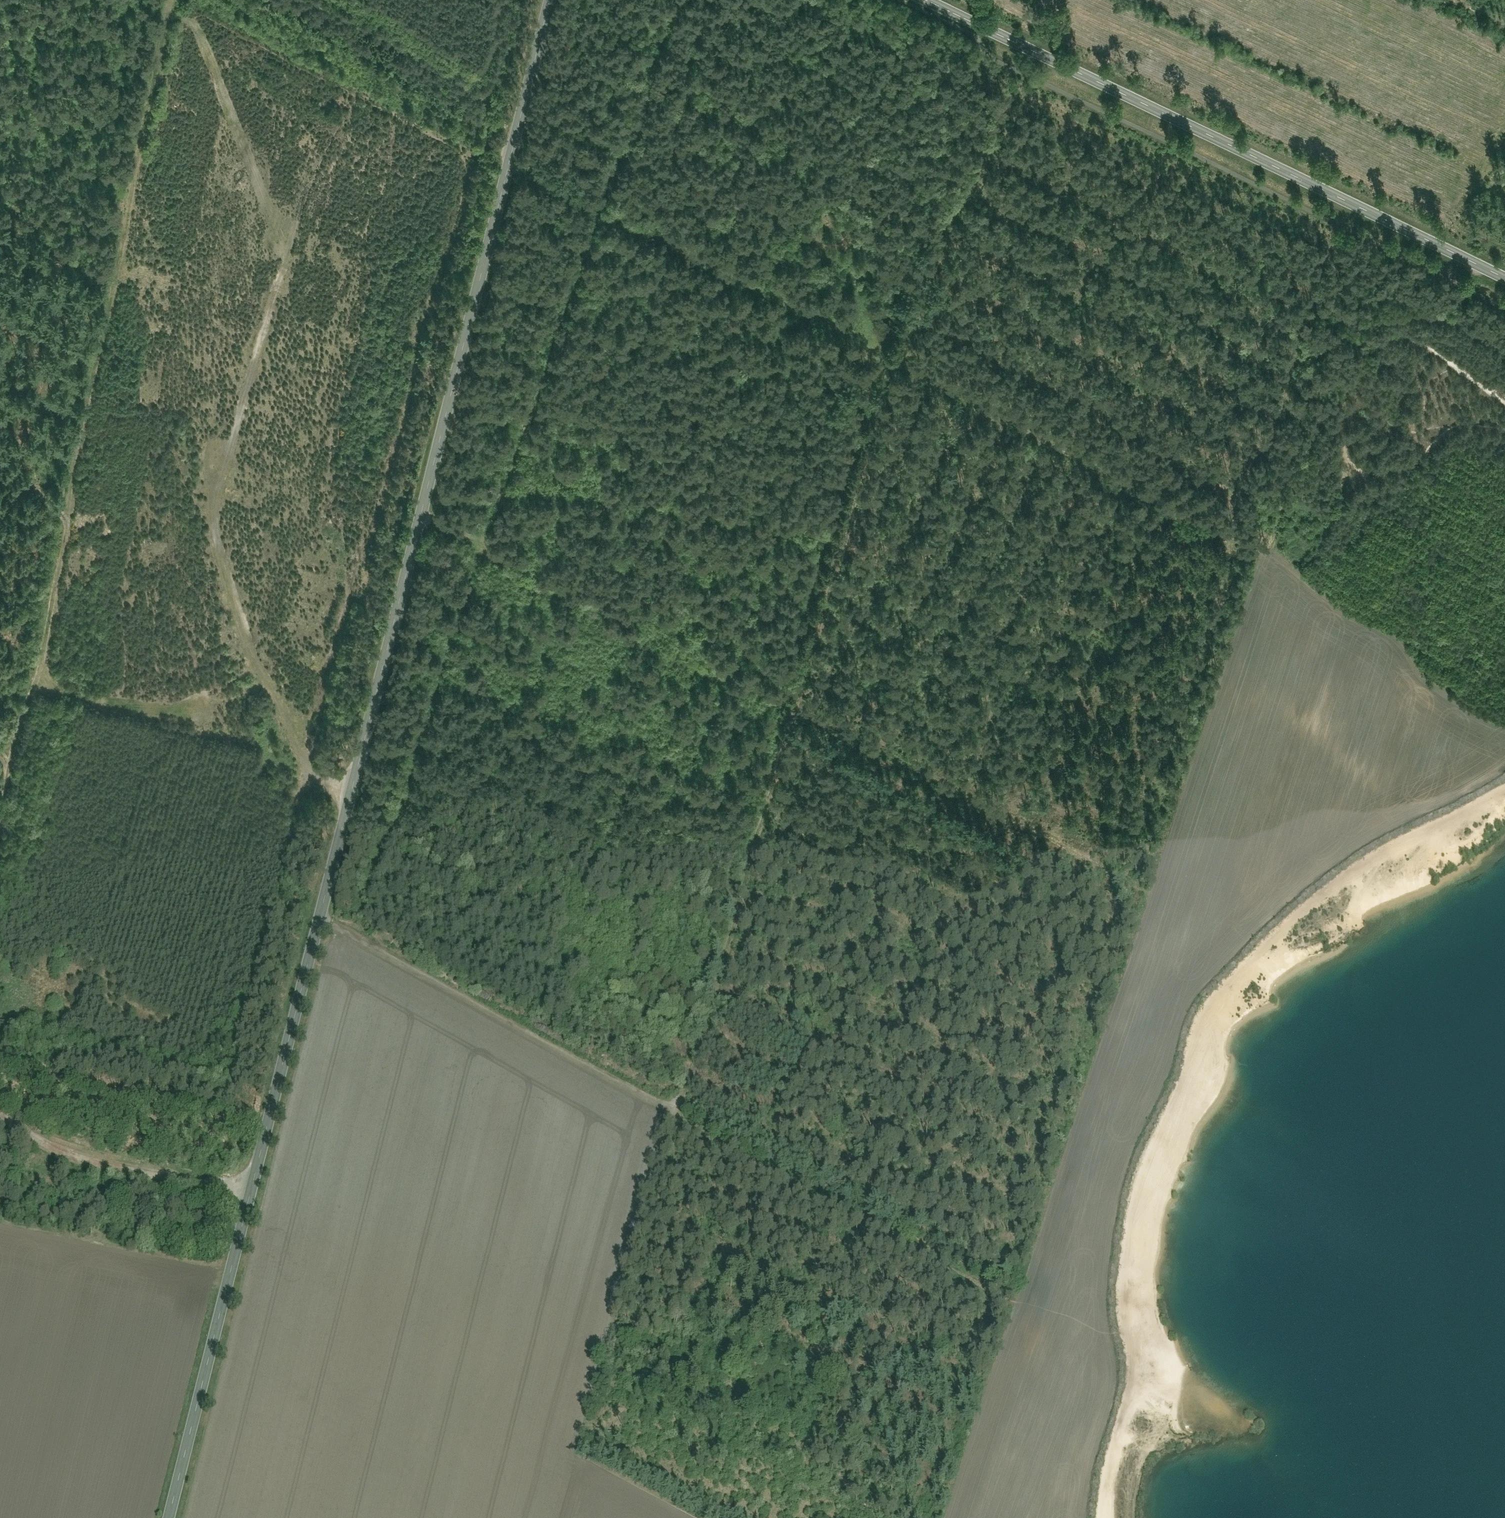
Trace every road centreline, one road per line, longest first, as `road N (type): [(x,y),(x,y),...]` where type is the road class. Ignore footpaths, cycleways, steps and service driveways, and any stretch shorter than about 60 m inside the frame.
road 1 (tertiary): [(553,0),(171,1517)]
road 2 (secondary): [(1504,278),(925,0)]

